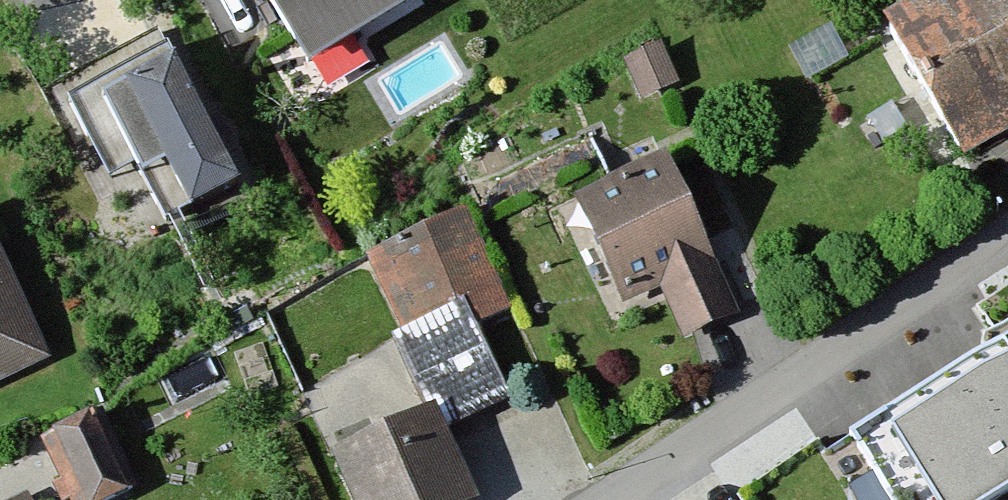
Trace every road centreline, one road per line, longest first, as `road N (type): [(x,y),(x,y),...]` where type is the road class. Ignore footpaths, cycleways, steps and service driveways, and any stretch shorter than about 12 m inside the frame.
road 1 (residential): [(607,499),(1007,237)]

